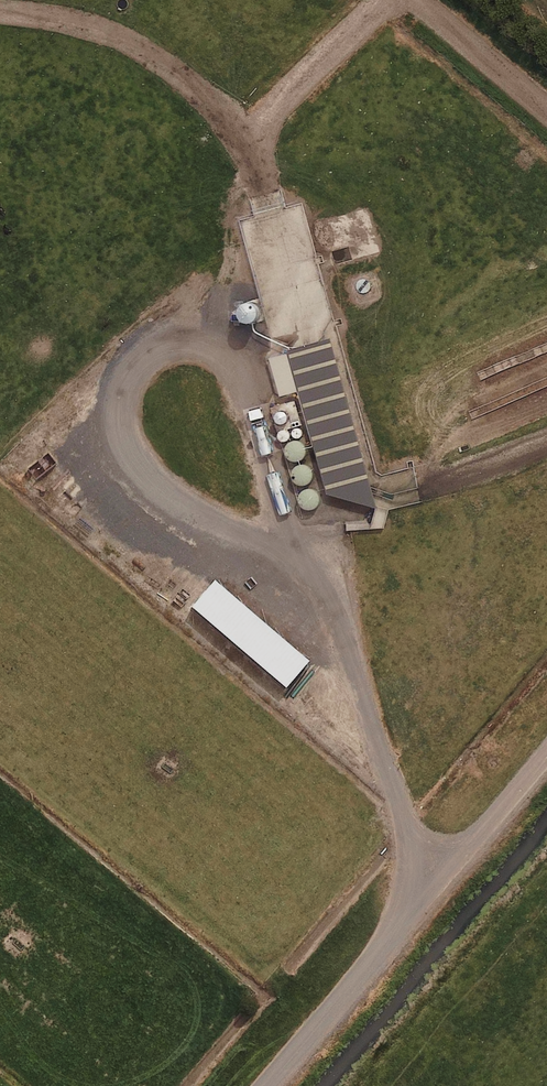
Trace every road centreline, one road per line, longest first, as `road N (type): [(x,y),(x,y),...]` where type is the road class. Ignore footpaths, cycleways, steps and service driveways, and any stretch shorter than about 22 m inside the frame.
road 1 (unclassified): [(299,557),(238,360),(185,334),(149,342),(117,396),(137,467),(199,529),(259,548)]
road 2 (unclassified): [(428,886),(326,607),(299,557)]
road 3 (unclassified): [(267,1085),(428,886)]
road 4 (unclassified): [(428,886),(546,752)]
road 5 (unclassified): [(416,0),(546,111)]

